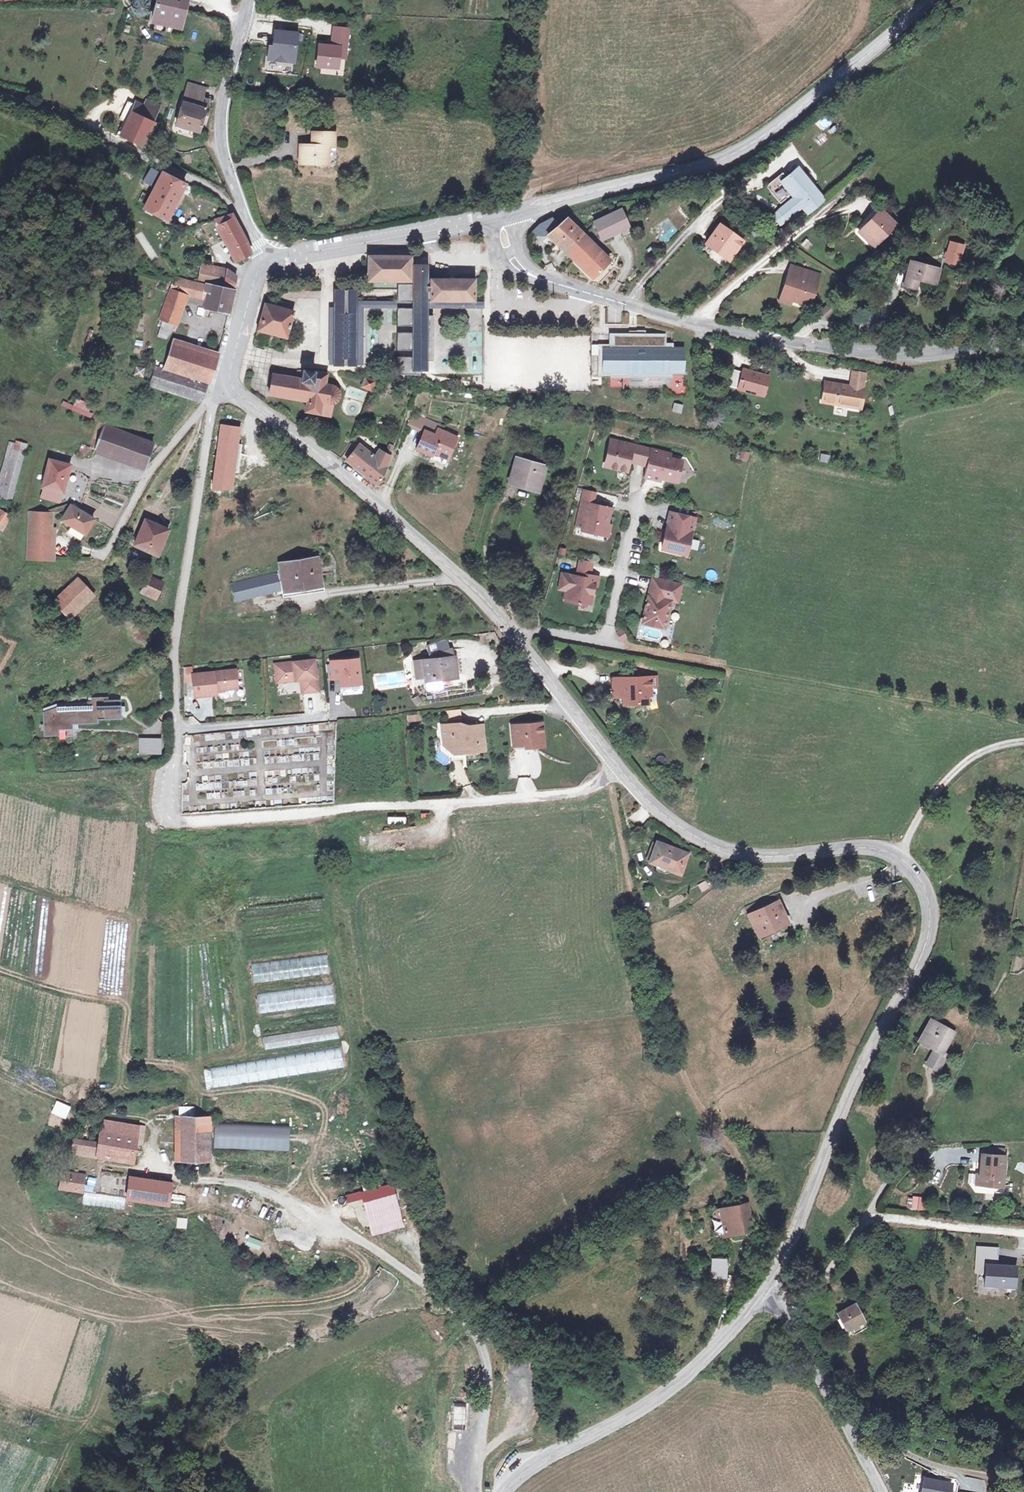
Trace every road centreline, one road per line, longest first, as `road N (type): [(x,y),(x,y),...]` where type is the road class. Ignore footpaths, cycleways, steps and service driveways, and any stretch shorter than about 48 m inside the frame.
road 1 (secondary): [(762,1288),(795,1234),(852,1087),(926,942),(929,899),(912,869),(880,849),(767,856),(715,847),(675,825),(617,766)]
road 2 (track): [(477,1491),(490,1378),(478,1339),(458,1312),(390,1260),(261,1185),(185,1177),(148,1164)]
road 3 (unclassified): [(539,278),(805,344),(905,356),(1023,340)]
road 4 (secondary): [(512,216),(737,148),(927,0)]
road 5 (unclassified): [(176,824),(586,791),(617,766)]
road 6 (residential): [(215,395),(177,654),(177,764),(166,806),(176,824)]
road 7 (secondary): [(504,624),(381,507),(228,384)]
road 8 (secondary): [(506,1491),(517,1475),(650,1402),(705,1359),(762,1288)]
road 9 (residential): [(1023,1233),(868,1215),(814,1288),(769,1295)]
road 10 (unclassified): [(242,209),(0,86)]
road 11 (residential): [(504,624),(594,642),(607,637),(637,501)]
road 12 (unclassified): [(769,1295),(880,1491)]
road 13 (residential): [(215,395),(139,491),(107,553),(76,549)]
road 14 (secondary): [(269,262),(484,222)]
road 15 (unclassified): [(249,0),(224,93),(221,143),(242,209)]
road 16 (secondary): [(617,766),(504,624)]
road 17 (secondary): [(228,384),(254,279),(269,262)]

